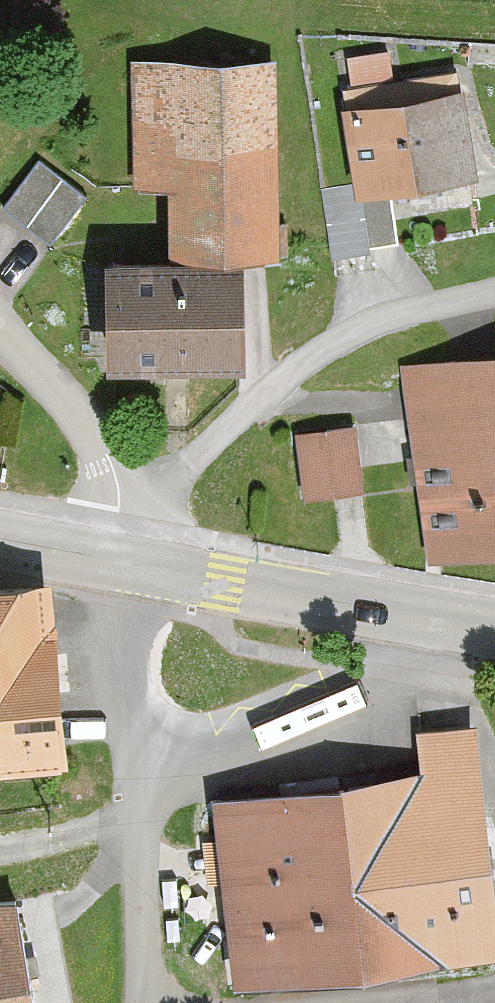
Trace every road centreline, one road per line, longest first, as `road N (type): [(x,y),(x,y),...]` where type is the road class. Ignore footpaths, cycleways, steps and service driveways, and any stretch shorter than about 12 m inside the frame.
road 1 (secondary): [(125,564),(494,628)]
road 2 (residential): [(125,564),(128,519),(108,454),(78,411),(0,334)]
road 3 (secondary): [(0,541),(125,564)]

